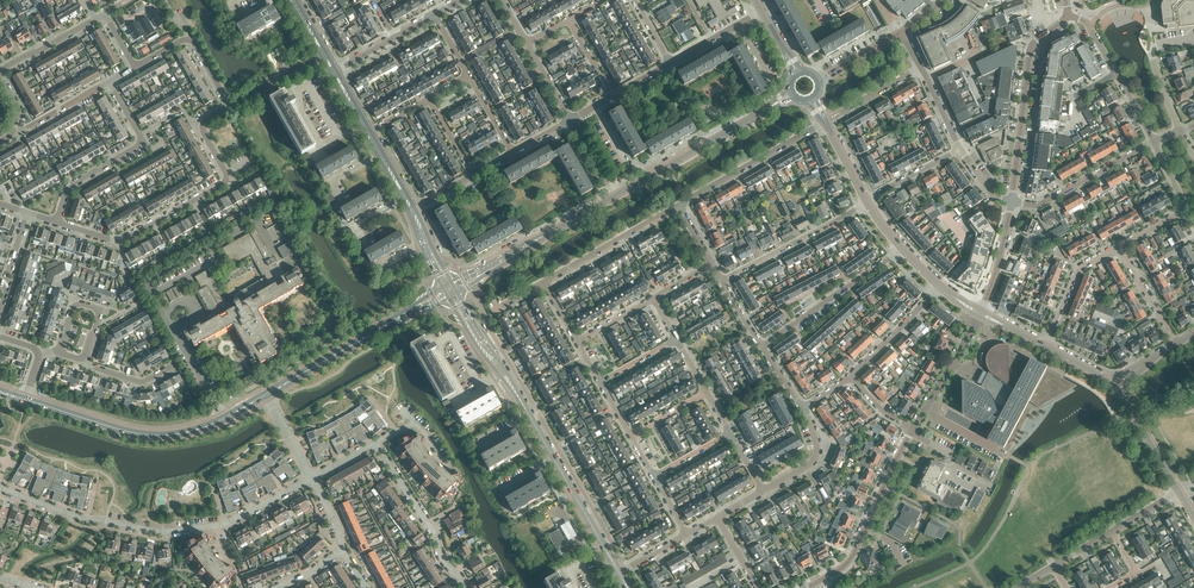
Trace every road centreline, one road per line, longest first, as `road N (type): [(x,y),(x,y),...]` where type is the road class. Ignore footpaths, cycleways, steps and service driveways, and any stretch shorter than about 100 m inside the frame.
road 1 (residential): [(0,489),(86,521),(167,534),(232,521),(312,480)]
road 2 (residential): [(216,405),(149,280),(257,221),(274,251)]
road 3 (residential): [(57,221),(126,240),(216,188),(225,171),(203,124),(229,107)]
road 4 (secondary): [(620,574),(502,374)]
road 5 (secondary): [(266,395),(448,289)]
road 6 (tertiary): [(610,196),(791,94)]
road 7 (secondary): [(24,400),(138,434),(180,433),(223,419)]
road 8 (unclassified): [(1012,202),(1030,52),(1068,15)]
road 9 (residential): [(805,587),(850,560),(913,430)]
road 10 (tertiary): [(448,289),(610,196)]
road 11 (residential): [(762,346),(903,251)]
road 12 (residential): [(679,205),(824,121)]
road 13 (residential): [(464,587),(376,445)]
road 14 (residential): [(722,281),(866,201)]
road 15 (unclassified): [(1012,202),(1036,205),(1154,142)]
road 16 (residential): [(543,282),(679,205)]
road 17 (residential): [(480,385),(452,336),(441,342),(464,397),(481,389)]
road 18 (residential): [(913,430),(980,313)]
road 19 (residential): [(338,137),(308,84),(299,89),(301,113),(320,146)]
road 20 (residential): [(1046,347),(1077,271),(1119,247)]
road 21 (residential): [(140,135),(137,147),(70,185),(57,221)]
road 22 (residential): [(850,377),(938,287)]
road 23 (tertiary): [(1180,491),(1115,386)]

